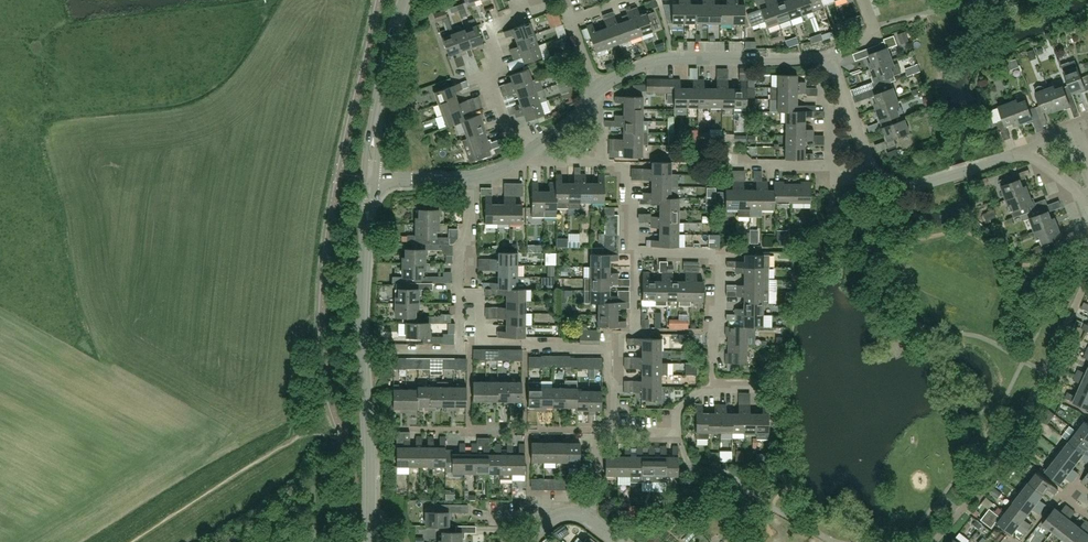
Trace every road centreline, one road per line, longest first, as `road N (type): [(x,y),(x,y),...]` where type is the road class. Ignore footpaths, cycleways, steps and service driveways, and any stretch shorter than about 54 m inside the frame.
road 1 (unclassified): [(369,541),(370,179)]
road 2 (residential): [(596,91),(653,61),(831,56)]
road 3 (track): [(337,422),(286,444),(131,541)]
road 4 (residential): [(615,386),(608,348),(481,342),(480,295),(459,295)]
road 5 (residential): [(540,145),(511,136),(488,75),(503,70),(488,28),(514,18),(530,0)]
road 6 (residential): [(635,253),(721,253),(713,358)]
road 7 (residential): [(614,432),(676,432),(676,411),(699,390),(768,390)]
road 8 (unclassified): [(370,179),(406,0)]
road 9 (residential): [(1018,154),(909,186),(872,167)]
road 10 (residential): [(615,386),(618,334),(635,334),(635,253)]
road 11 (residential): [(395,352),(460,353),(459,295)]
road 12 (residential): [(459,295),(470,177)]

